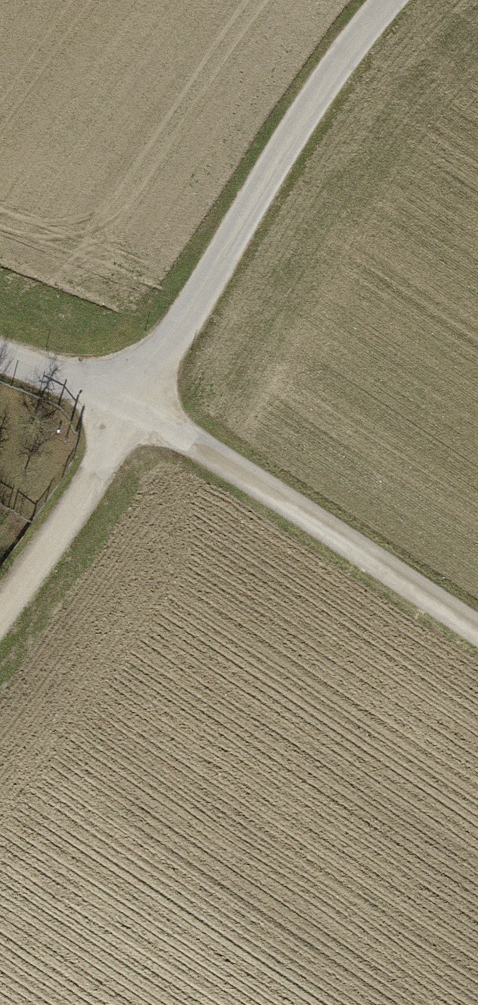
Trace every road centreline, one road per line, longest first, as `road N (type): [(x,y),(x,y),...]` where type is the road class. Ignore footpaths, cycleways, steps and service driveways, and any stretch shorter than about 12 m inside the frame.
road 1 (residential): [(391,0),(292,131),(134,407)]
road 2 (track): [(134,407),(477,634)]
road 3 (track): [(134,407),(0,617)]
road 4 (track): [(0,355),(134,407)]

